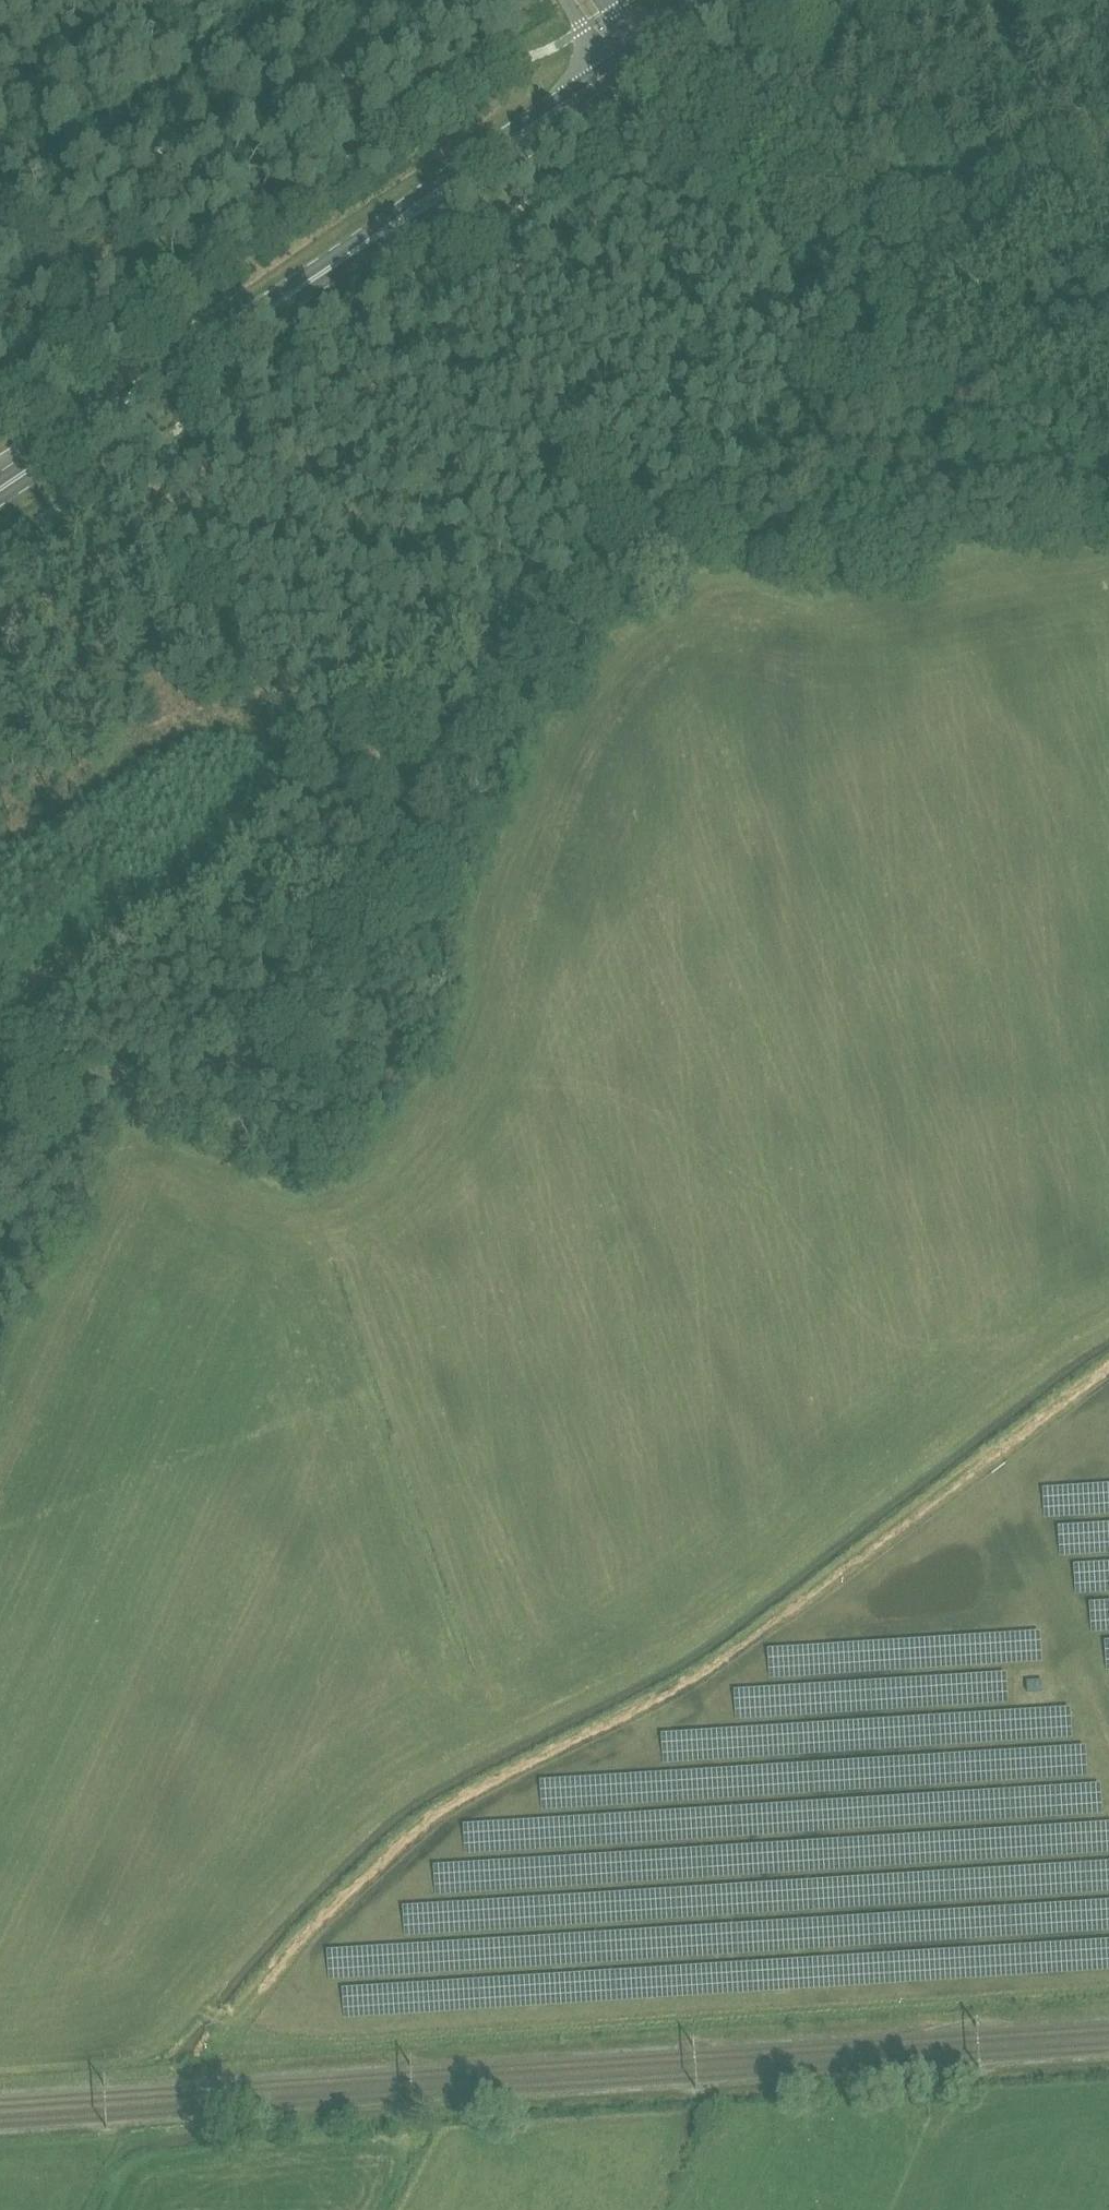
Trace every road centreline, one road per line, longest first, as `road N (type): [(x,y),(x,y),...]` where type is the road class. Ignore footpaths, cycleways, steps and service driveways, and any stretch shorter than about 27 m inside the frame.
road 1 (primary): [(0,485),(625,65)]
road 2 (track): [(1108,429),(992,362),(841,252),(665,110),(625,65)]

